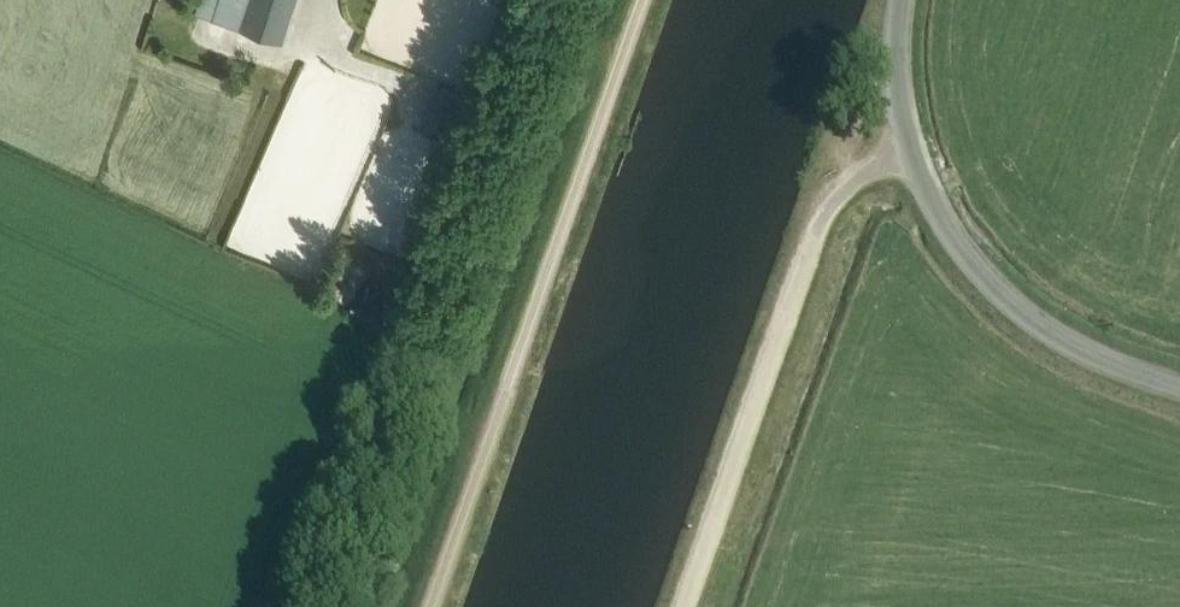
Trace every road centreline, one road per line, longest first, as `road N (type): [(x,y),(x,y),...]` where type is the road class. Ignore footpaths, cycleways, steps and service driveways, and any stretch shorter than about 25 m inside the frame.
road 1 (track): [(642,0),(432,606)]
road 2 (unclassified): [(1179,388),(1094,358),(1040,329),(970,268),(942,228),(898,109),(902,0)]
road 3 (track): [(911,153),(848,191),(826,217),(685,606)]

